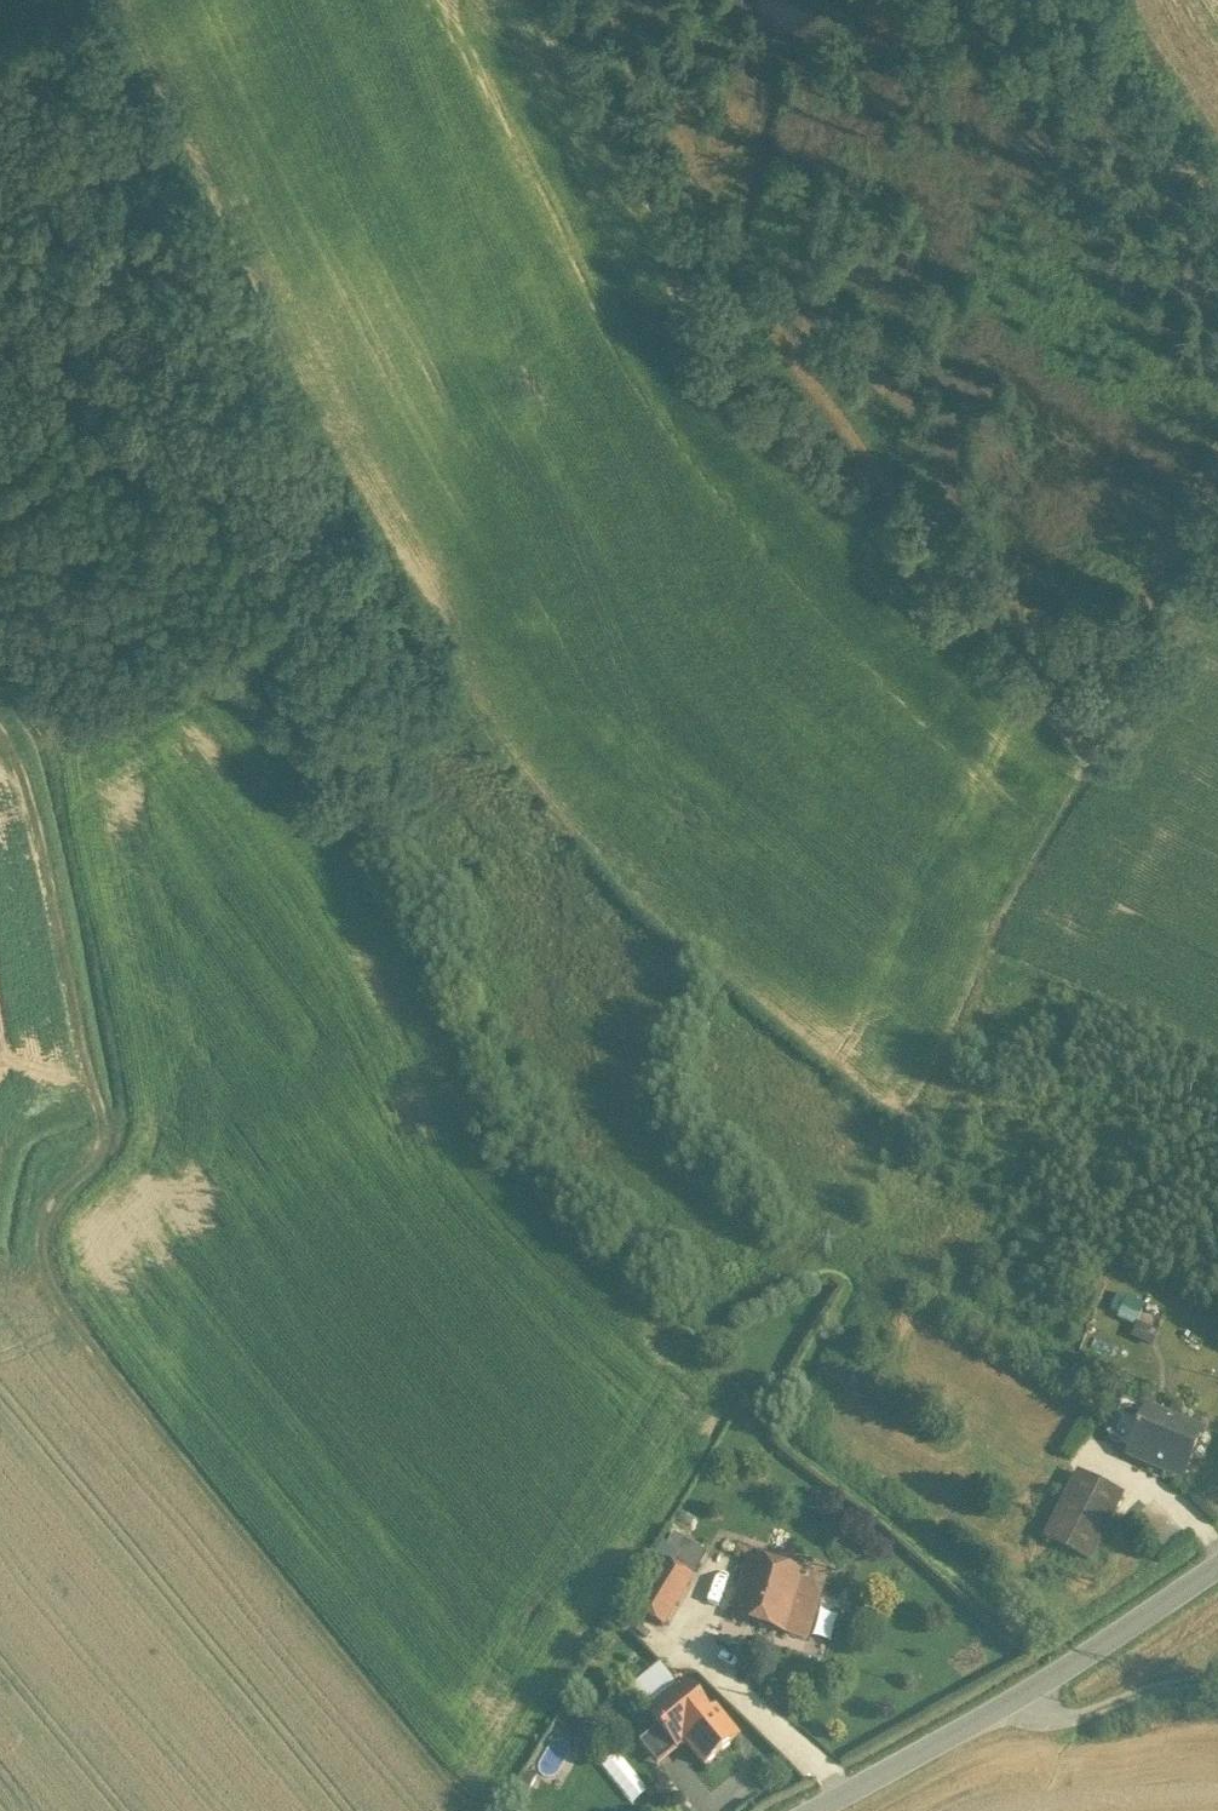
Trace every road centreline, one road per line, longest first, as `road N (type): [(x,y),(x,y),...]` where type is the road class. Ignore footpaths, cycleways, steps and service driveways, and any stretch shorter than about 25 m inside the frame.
road 1 (tertiary): [(799,1810),(1001,1700),(1217,1558)]

